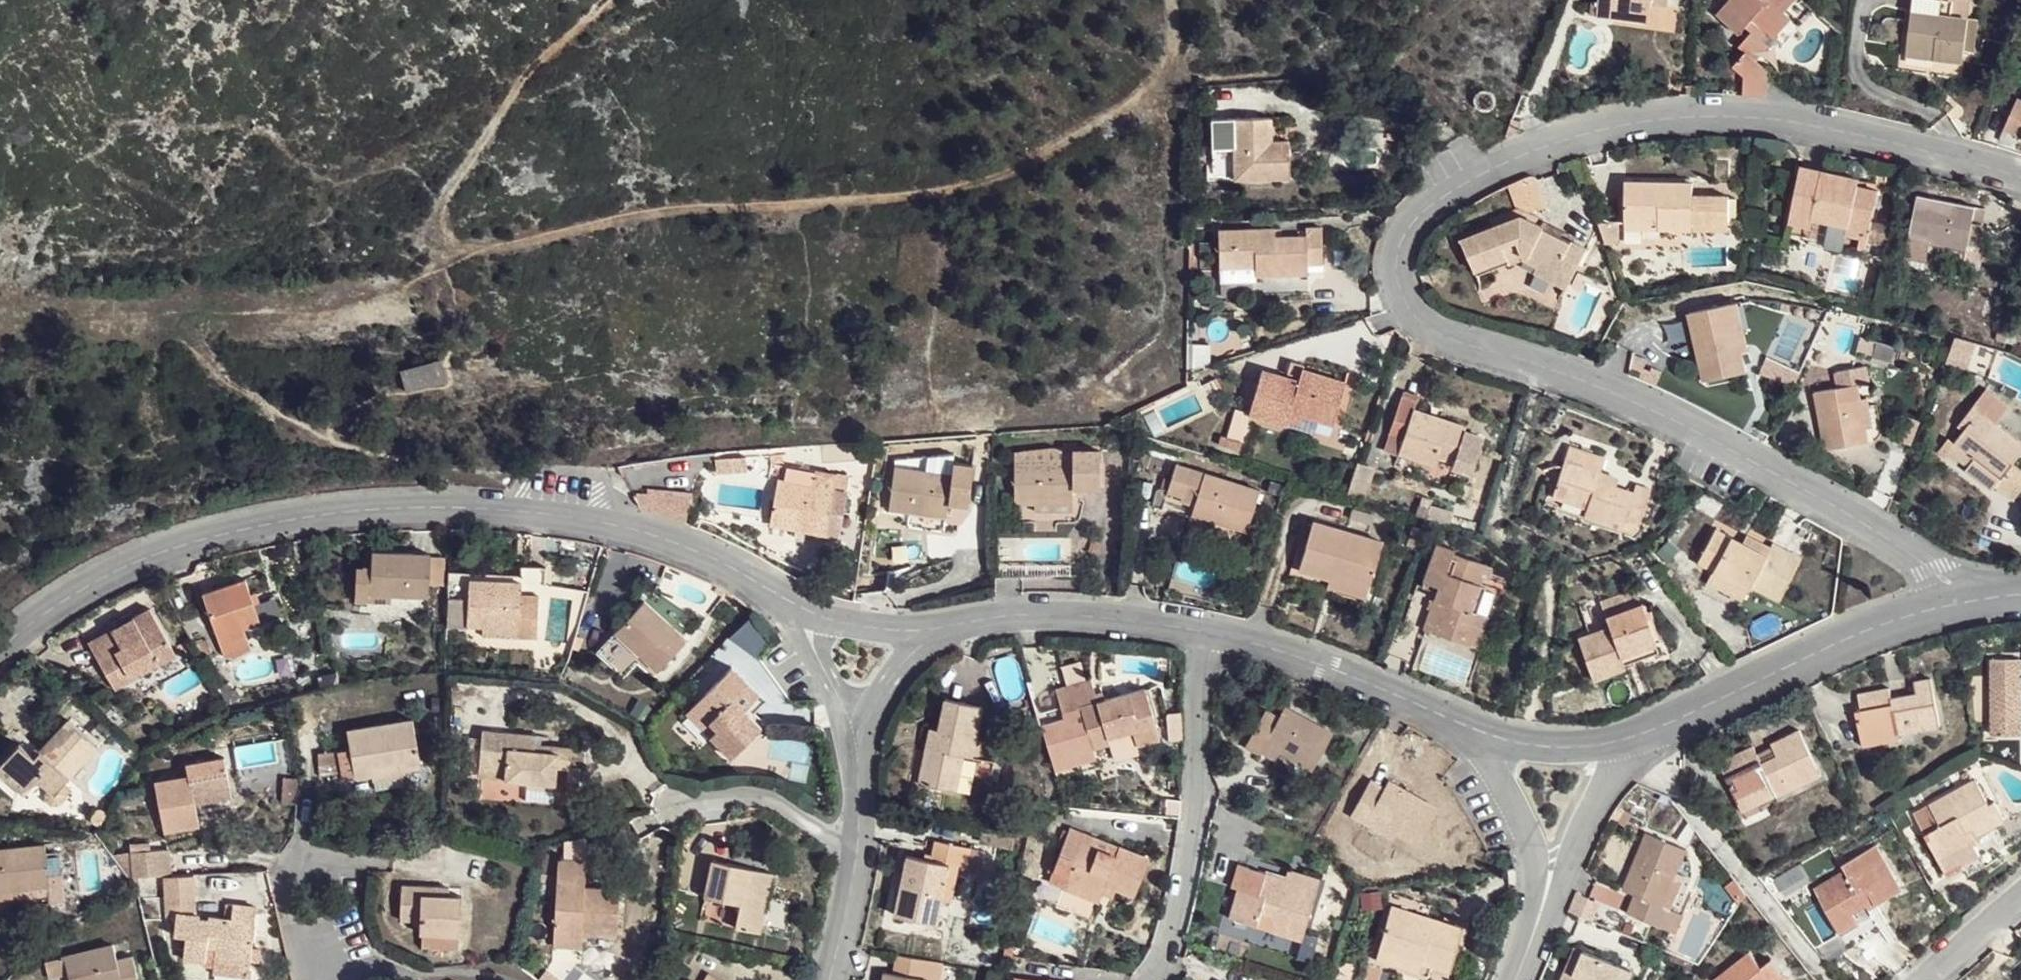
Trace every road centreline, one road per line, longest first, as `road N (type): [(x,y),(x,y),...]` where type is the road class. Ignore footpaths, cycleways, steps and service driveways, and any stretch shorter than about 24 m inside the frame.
road 1 (residential): [(2020,175),(1921,141),(1778,115),(1647,112),(1550,137),(1456,176),(1401,239),(1398,269),(1407,300),(1436,327),(1544,359),(1651,405),(1915,549),(1958,599)]
road 2 (track): [(592,0),(507,94),(445,185),(439,226),(456,245),(485,249),(718,208),(994,183),(1156,83),(1171,0)]
road 3 (residential): [(796,612),(722,561),(621,520),(527,504),(333,508),(212,527),(111,562),(0,643)]
road 4 (residential): [(1154,979),(1181,916),(1195,829),(1202,625)]
road 5 (residential): [(1958,599),(1851,636),(1642,736)]
road 6 (residential): [(1470,728),(1404,691),(1202,625)]
road 7 (residential): [(1202,625),(1031,612),(938,632)]
road 8 (residential): [(1470,728),(1527,834),(1546,929)]
road 9 (residential): [(1546,929),(1598,800),(1642,736)]
road 10 (residential): [(673,806),(769,796),(829,832),(859,835)]
road 11 (residential): [(1642,736),(1586,746),(1470,728)]
road 12 (residential): [(859,835),(831,979)]
road 13 (residential): [(938,632),(796,612)]
road 14 (residential): [(796,612),(855,736)]
road 15 (residential): [(855,736),(906,661),(938,632)]
road 16 (residential): [(2020,904),(1928,979)]

